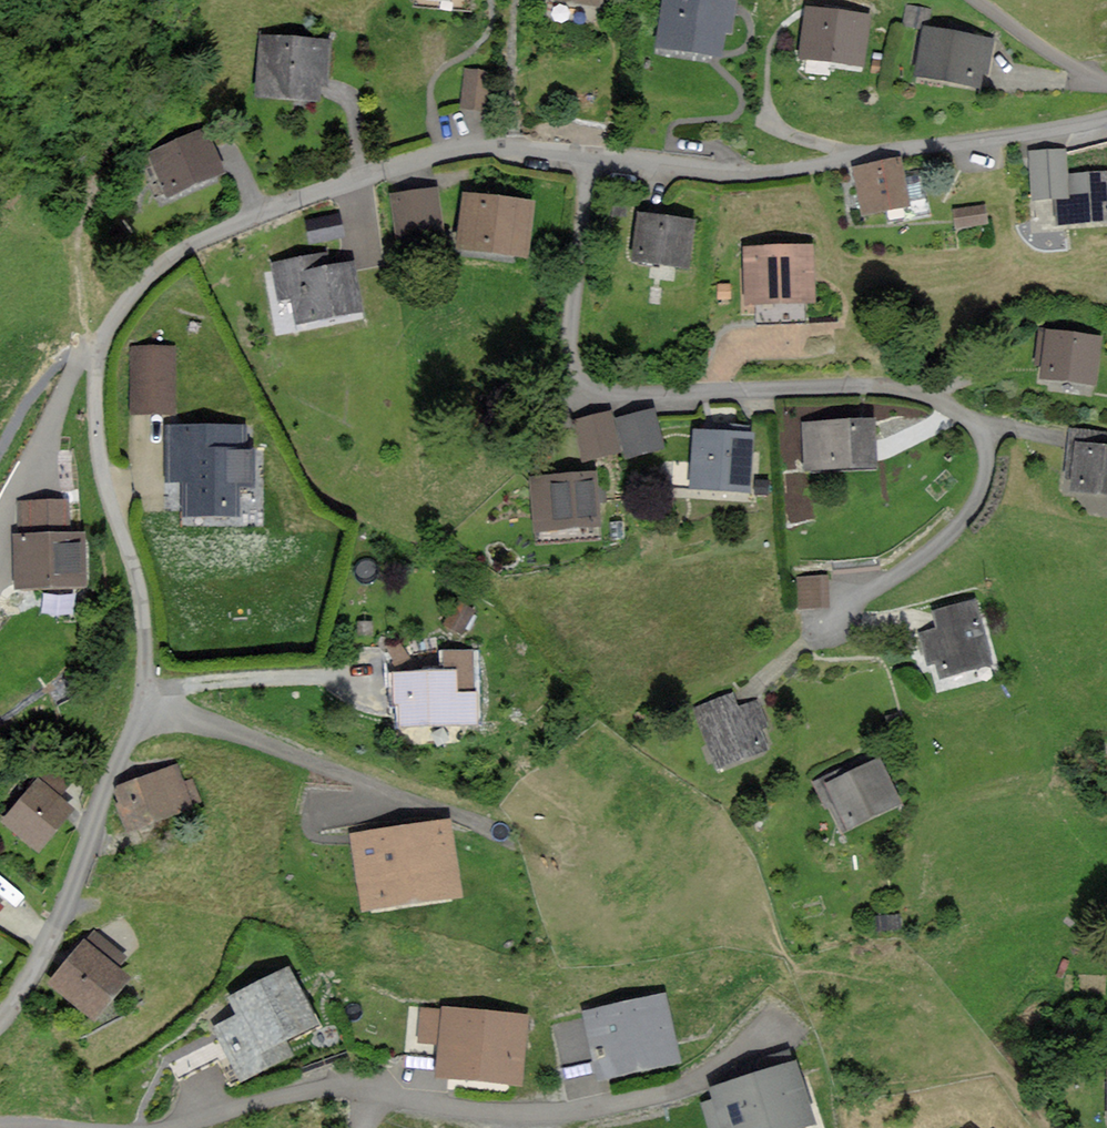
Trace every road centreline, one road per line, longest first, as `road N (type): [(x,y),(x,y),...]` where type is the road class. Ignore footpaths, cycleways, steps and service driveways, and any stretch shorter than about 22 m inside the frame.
road 1 (residential): [(0,1025),(60,924),(145,701),(139,588),(100,459),(97,394),(105,338),(149,281),(205,245),(383,169),(489,146),(586,158)]
road 2 (residential): [(586,158),(572,315),(580,384),(610,399),(914,389),(958,412),(986,444),(985,485),(962,520),(761,682)]
road 3 (residential): [(757,1038),(673,1091),(534,1120),(338,1087),(176,1127)]
road 4 (residential): [(586,158),(745,173),(1106,122)]
road 5 (track): [(369,684),(316,675),(145,693)]
road 6 (residential): [(1106,82),(977,0)]

